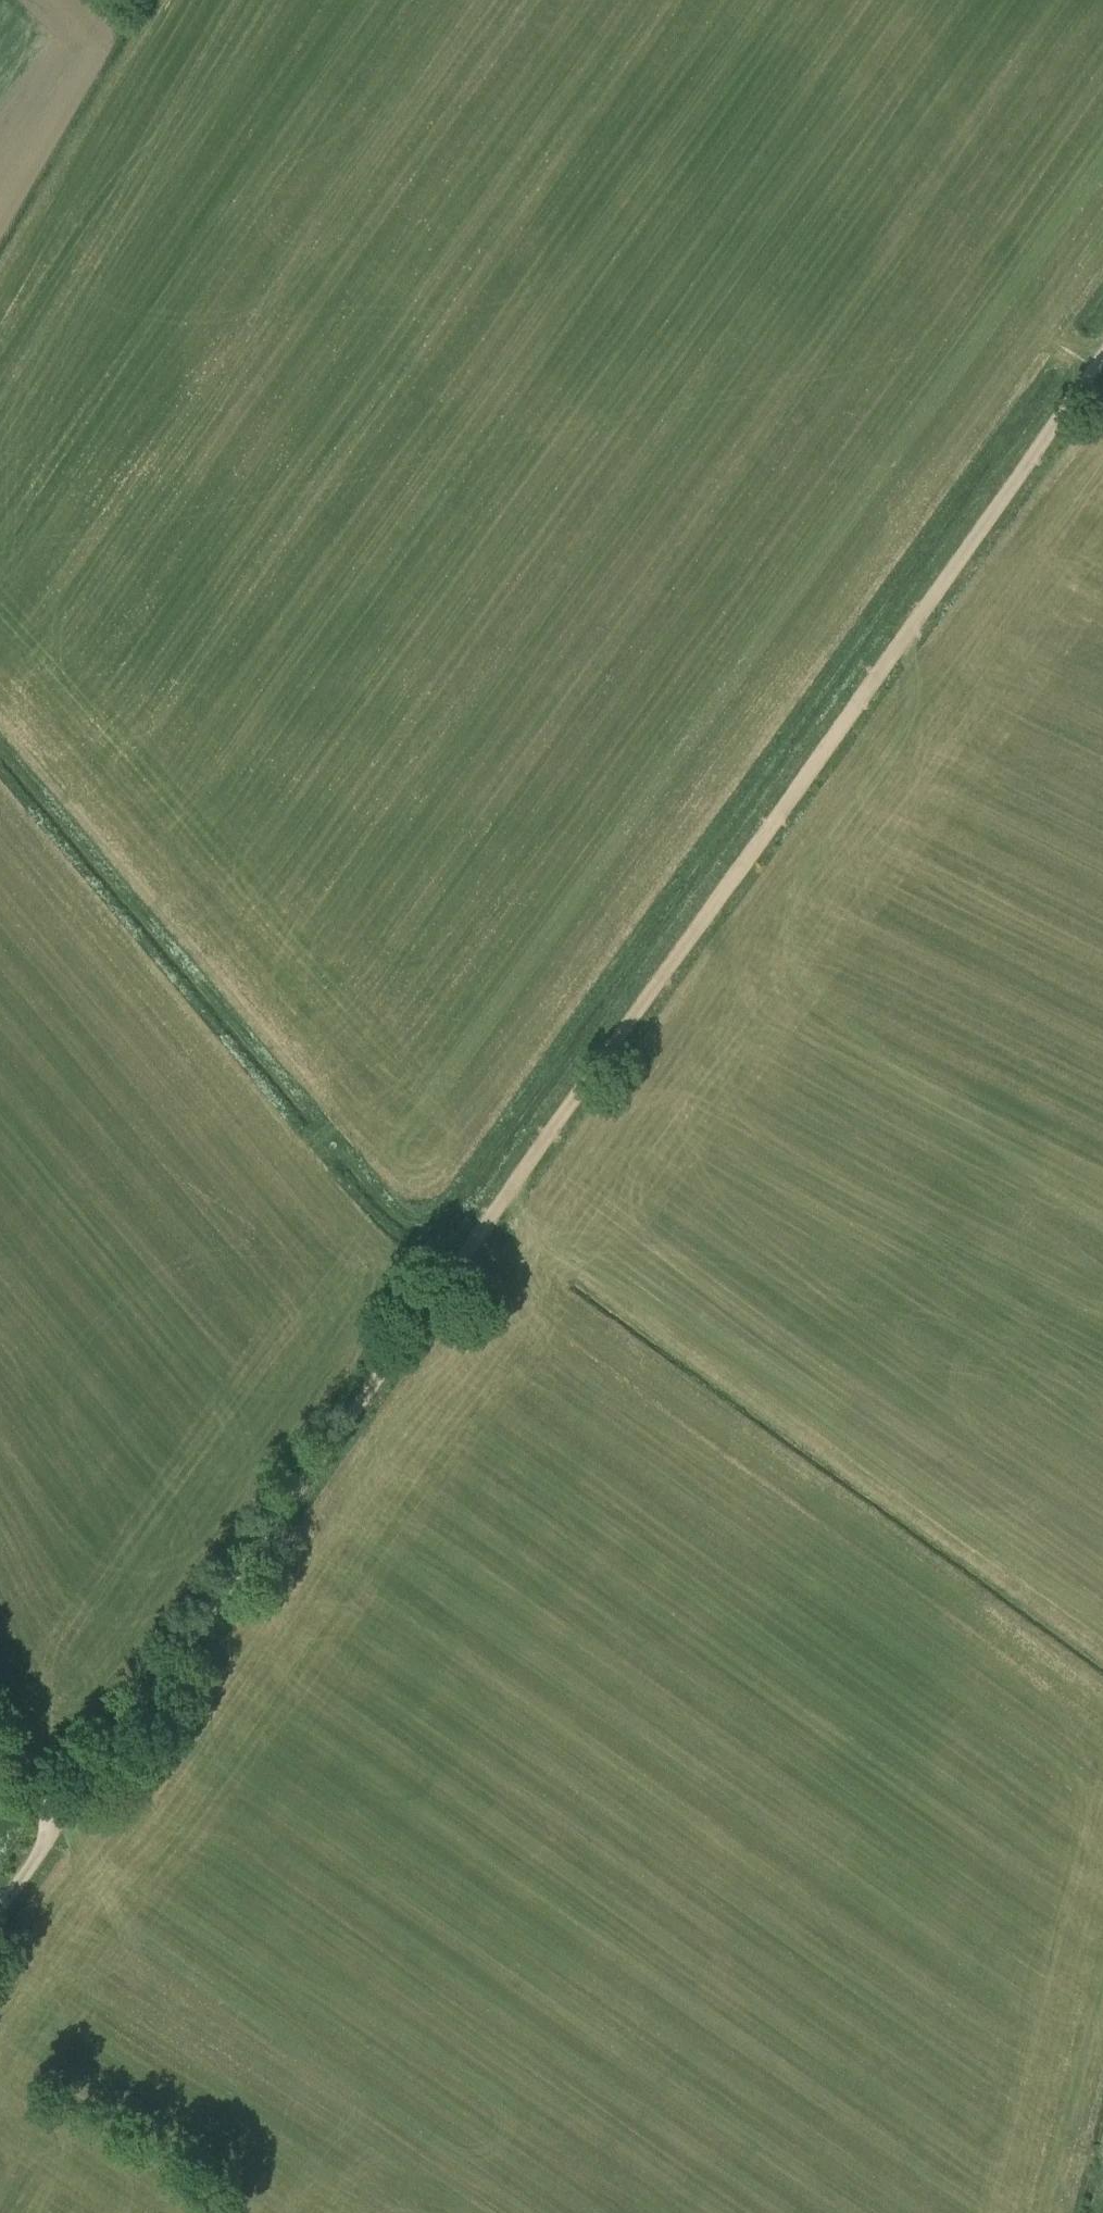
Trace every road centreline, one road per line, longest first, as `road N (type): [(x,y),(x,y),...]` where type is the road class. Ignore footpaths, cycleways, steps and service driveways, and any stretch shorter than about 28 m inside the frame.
road 1 (track): [(58,1816),(1102,360)]
road 2 (track): [(58,1816),(0,1707)]

